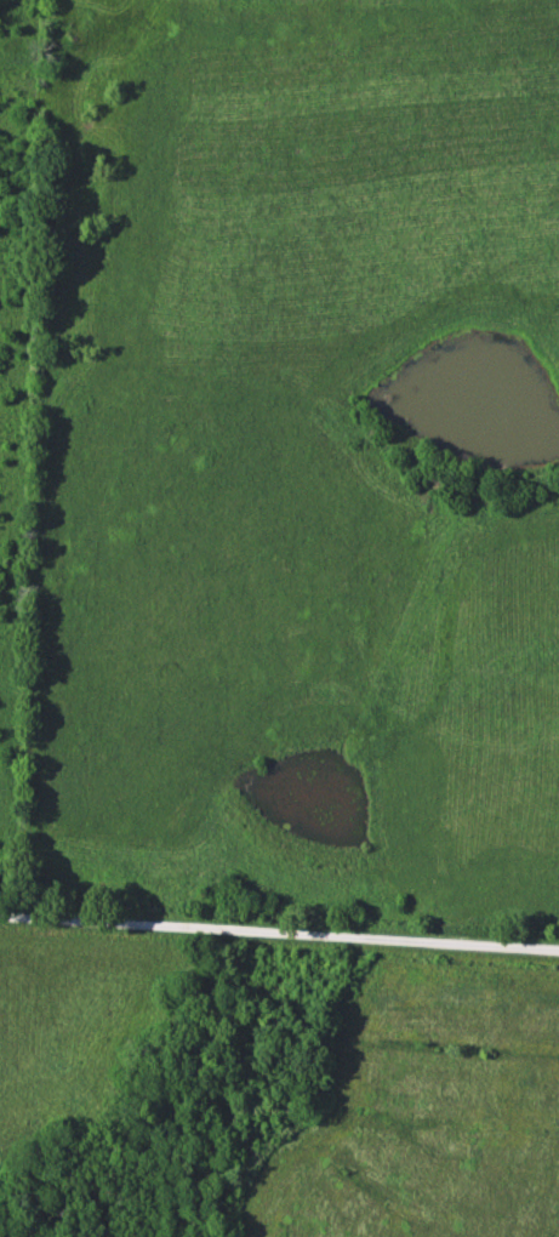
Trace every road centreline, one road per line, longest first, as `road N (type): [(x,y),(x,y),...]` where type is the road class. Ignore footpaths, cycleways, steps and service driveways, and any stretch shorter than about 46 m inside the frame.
road 1 (residential): [(558,951),(0,920)]

